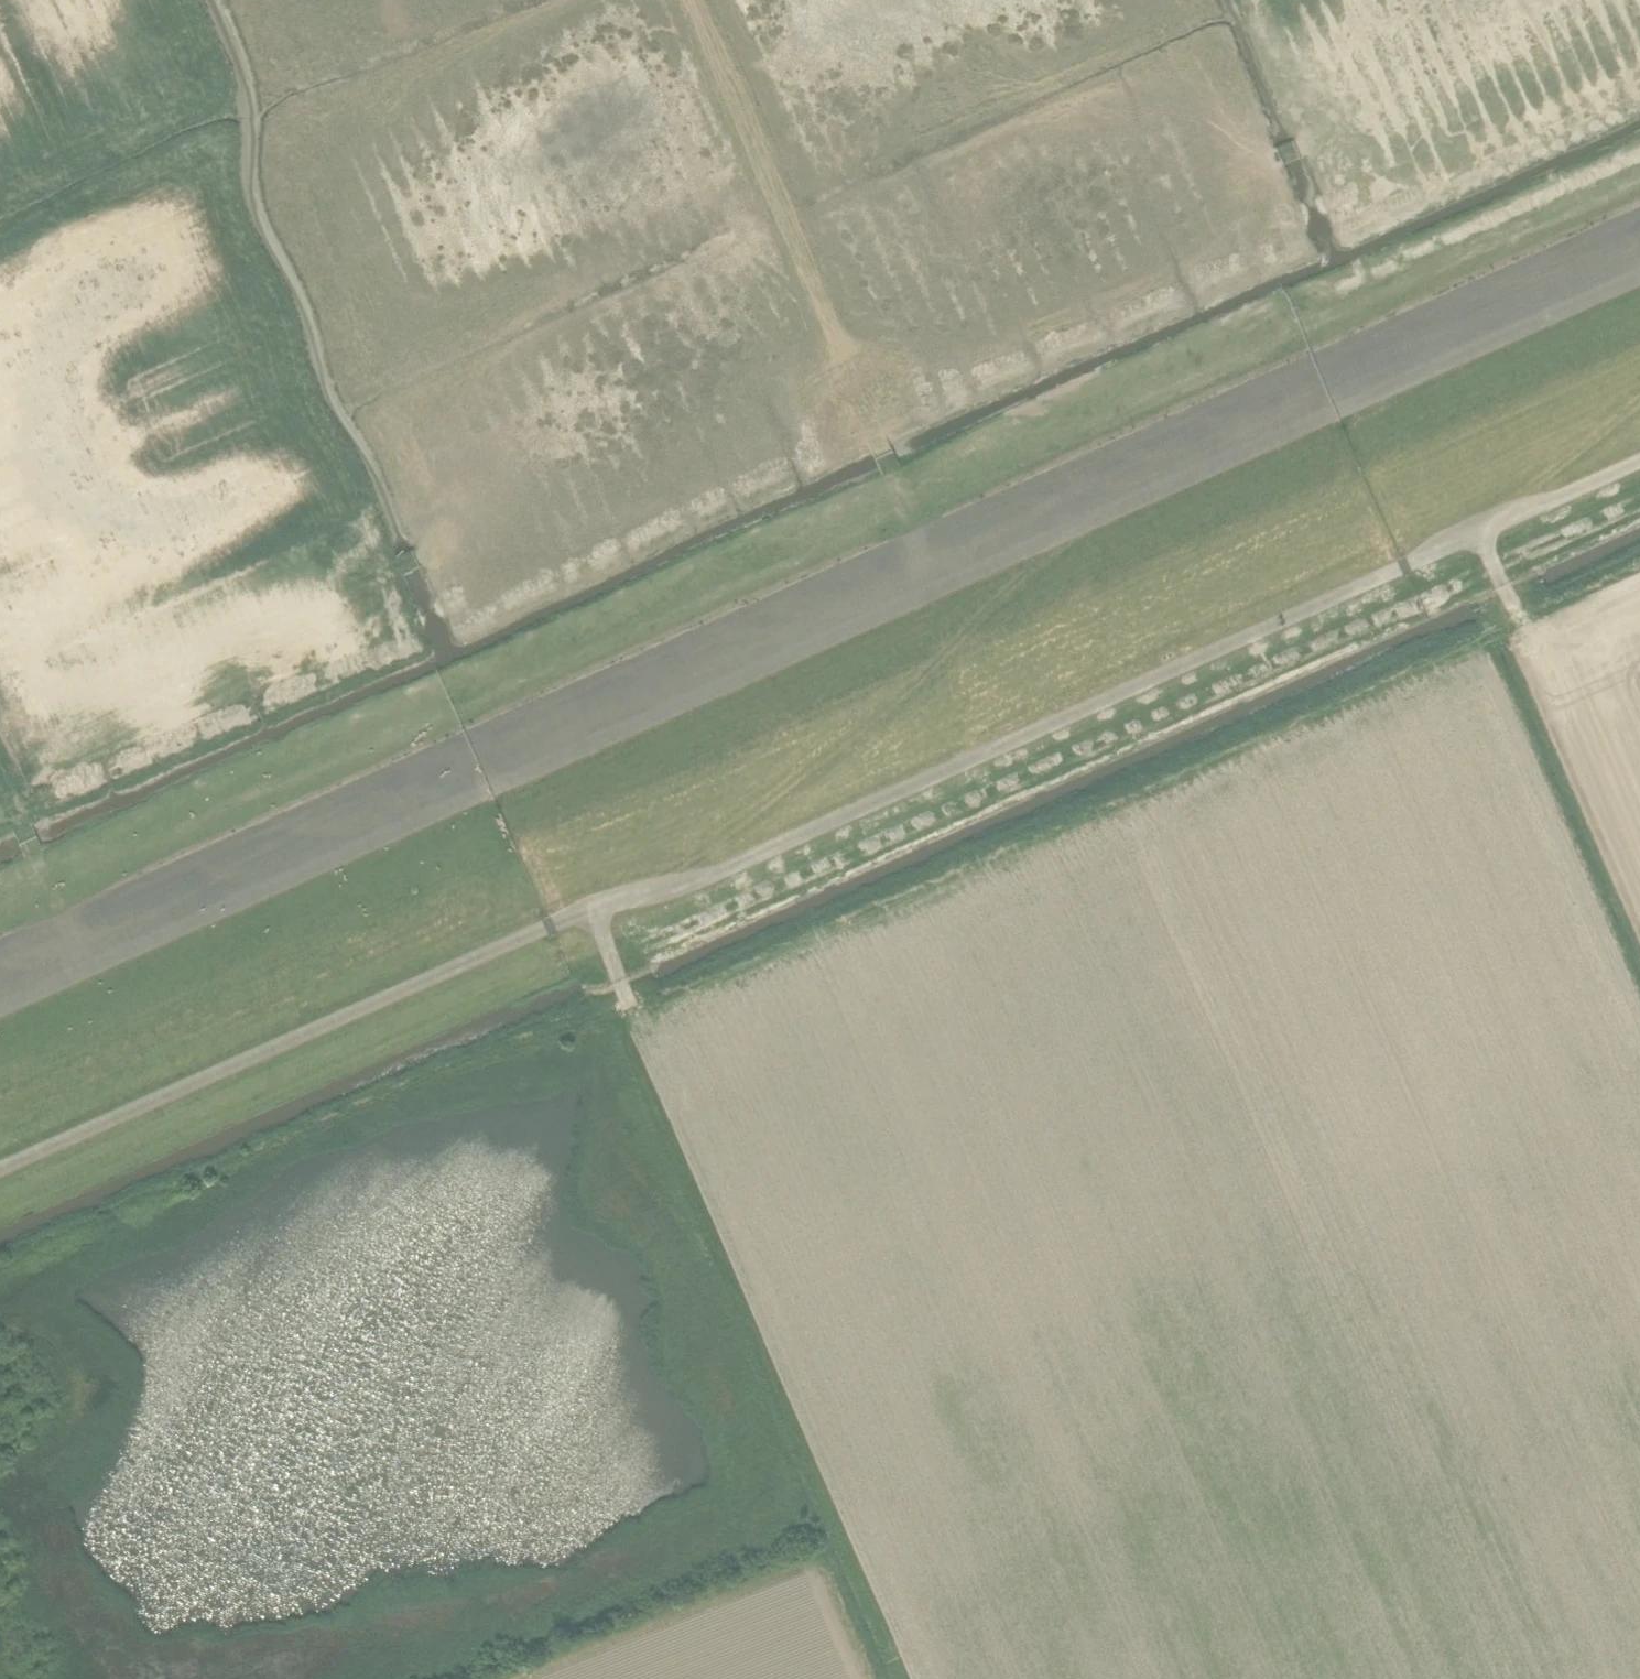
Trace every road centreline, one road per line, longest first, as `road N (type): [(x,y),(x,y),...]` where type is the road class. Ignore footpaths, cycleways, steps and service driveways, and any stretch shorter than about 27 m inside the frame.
road 1 (track): [(0,1006),(1639,274)]
road 2 (track): [(625,898),(944,656),(1082,523)]
road 3 (track): [(1489,528),(1639,402)]

